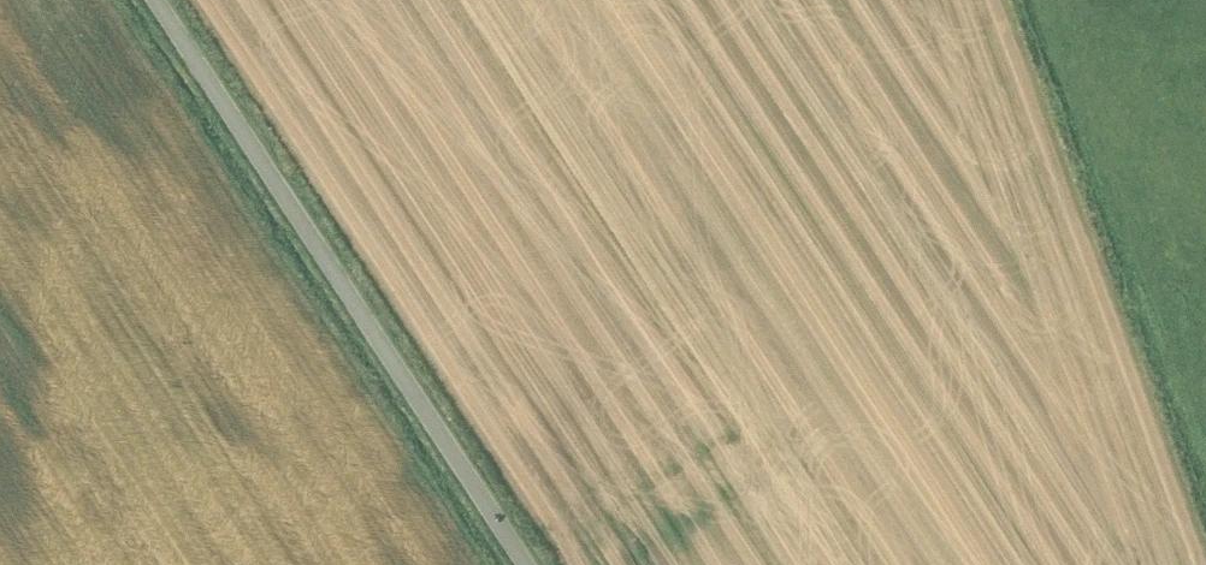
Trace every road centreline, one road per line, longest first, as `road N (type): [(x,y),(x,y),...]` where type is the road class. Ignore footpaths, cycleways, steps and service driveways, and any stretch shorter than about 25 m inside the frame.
road 1 (track): [(157,0),(528,564)]

